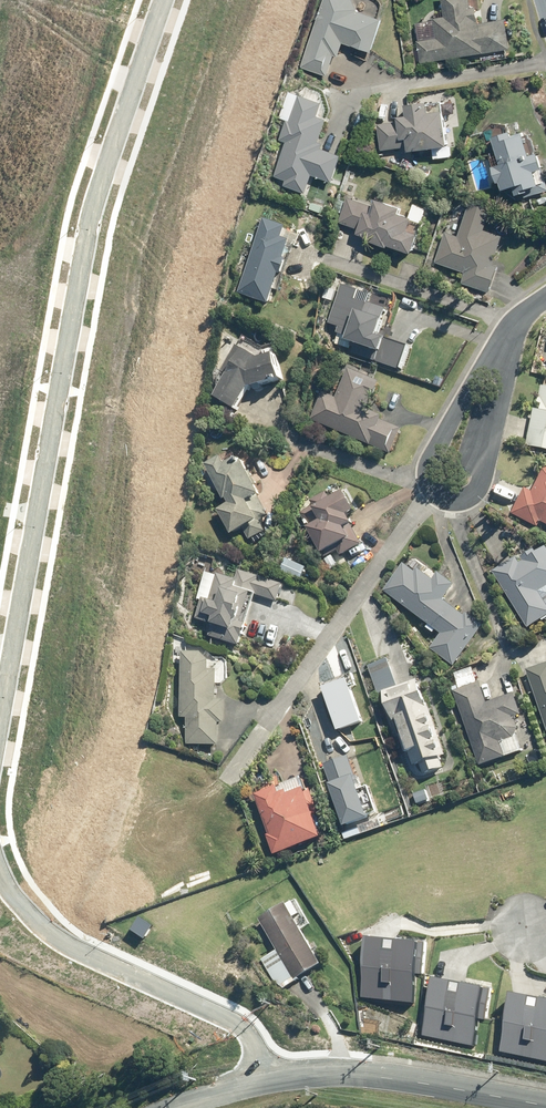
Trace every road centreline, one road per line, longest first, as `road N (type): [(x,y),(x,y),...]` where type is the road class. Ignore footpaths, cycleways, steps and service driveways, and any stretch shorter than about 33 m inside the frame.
road 1 (unknown): [(164,0),(85,245),(0,722)]
road 2 (residential): [(435,490),(232,784)]
road 3 (residential): [(39,927),(237,1023),(256,1043),(267,1076)]
road 4 (tertiary): [(267,1076),(379,1080),(545,1106)]
road 5 (residential): [(503,343),(506,376),(480,480),(455,499),(435,490)]
road 6 (residential): [(435,490),(429,464),(503,343)]

